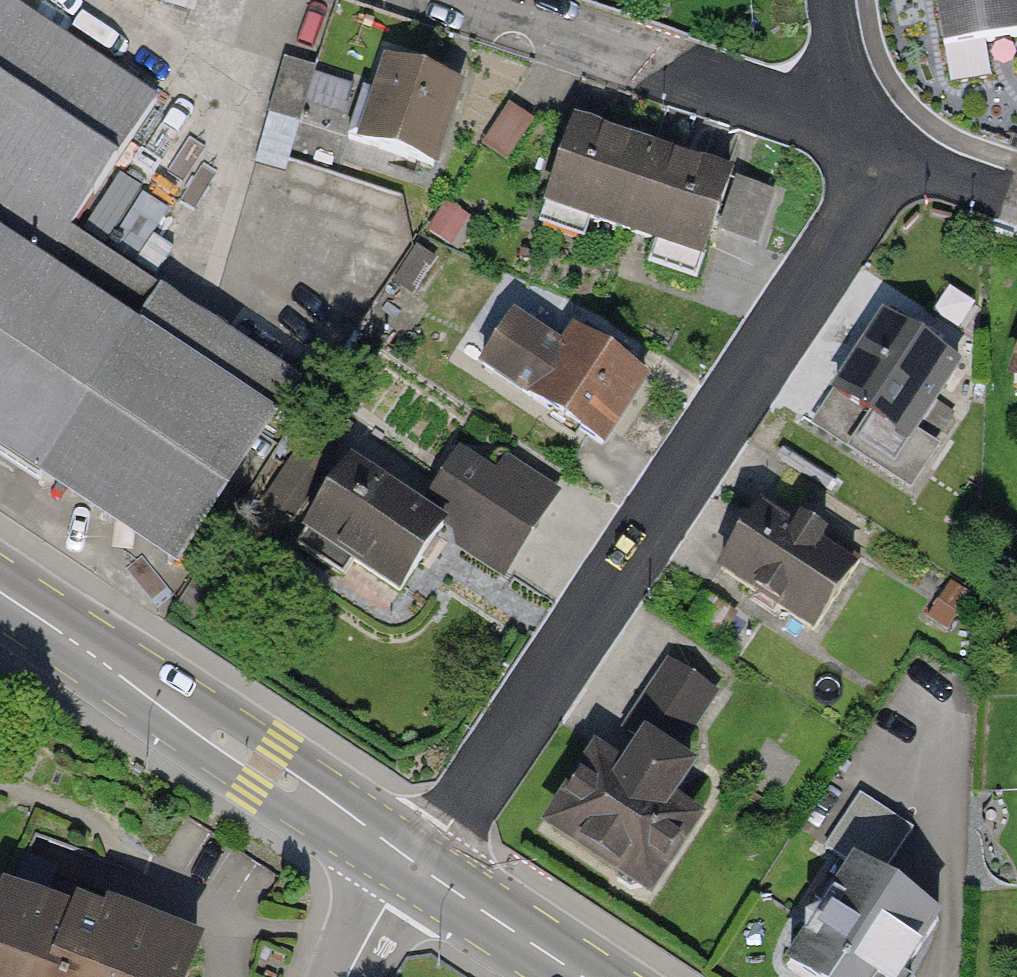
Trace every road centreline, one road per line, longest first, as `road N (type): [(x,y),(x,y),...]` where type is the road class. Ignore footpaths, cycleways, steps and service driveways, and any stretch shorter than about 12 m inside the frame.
road 1 (residential): [(416,865),(844,230),(857,195),(858,133)]
road 2 (primary): [(0,592),(416,865)]
road 3 (residential): [(858,133),(463,0)]
road 4 (primary): [(416,865),(585,976)]
road 5 (residential): [(858,133),(1016,194)]
road 6 (residential): [(858,133),(838,0)]
road 7 (residential): [(348,976),(416,865)]

